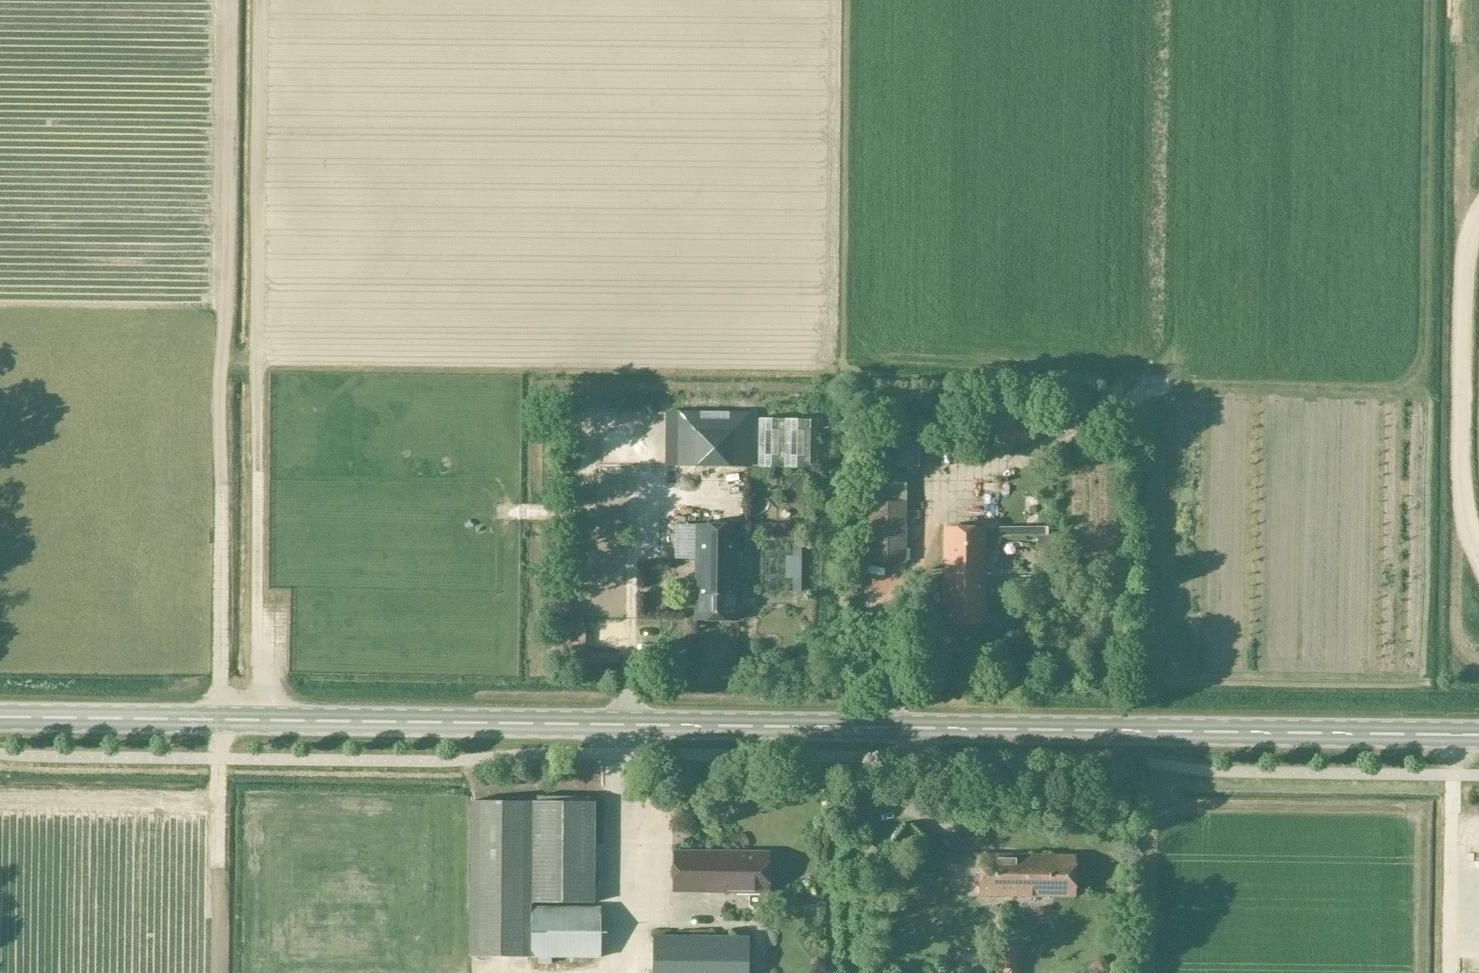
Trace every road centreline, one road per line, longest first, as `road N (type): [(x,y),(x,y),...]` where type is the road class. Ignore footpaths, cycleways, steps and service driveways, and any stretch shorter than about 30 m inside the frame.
road 1 (secondary): [(1478,736),(0,717)]

